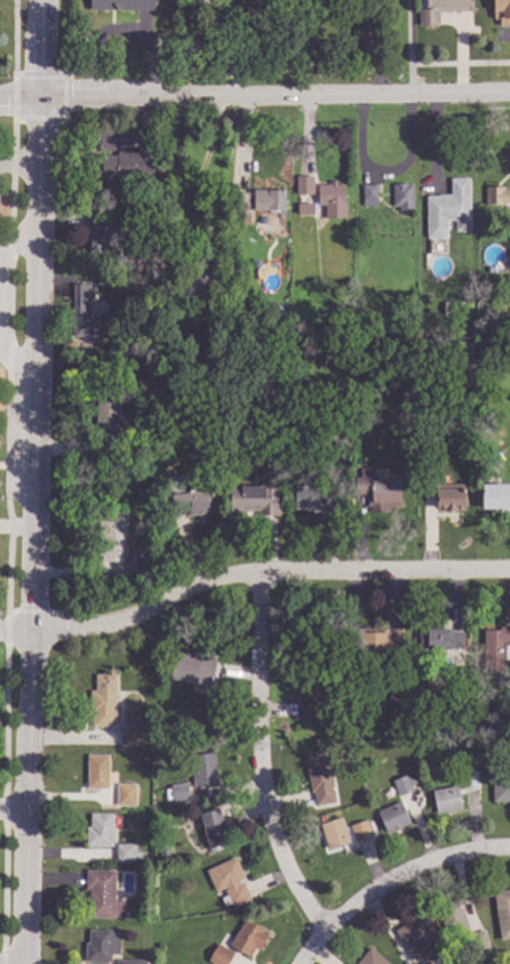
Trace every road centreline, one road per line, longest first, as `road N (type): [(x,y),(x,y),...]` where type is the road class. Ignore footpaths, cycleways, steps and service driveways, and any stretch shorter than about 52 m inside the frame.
road 1 (residential): [(26,963),(40,100)]
road 2 (residential): [(509,570),(259,571),(215,580),(127,621),(0,633)]
road 3 (residential): [(259,571),(271,832),(324,929),(302,963)]
road 4 (residential): [(40,100),(411,95)]
road 5 (residential): [(509,855),(418,874),(324,929)]

